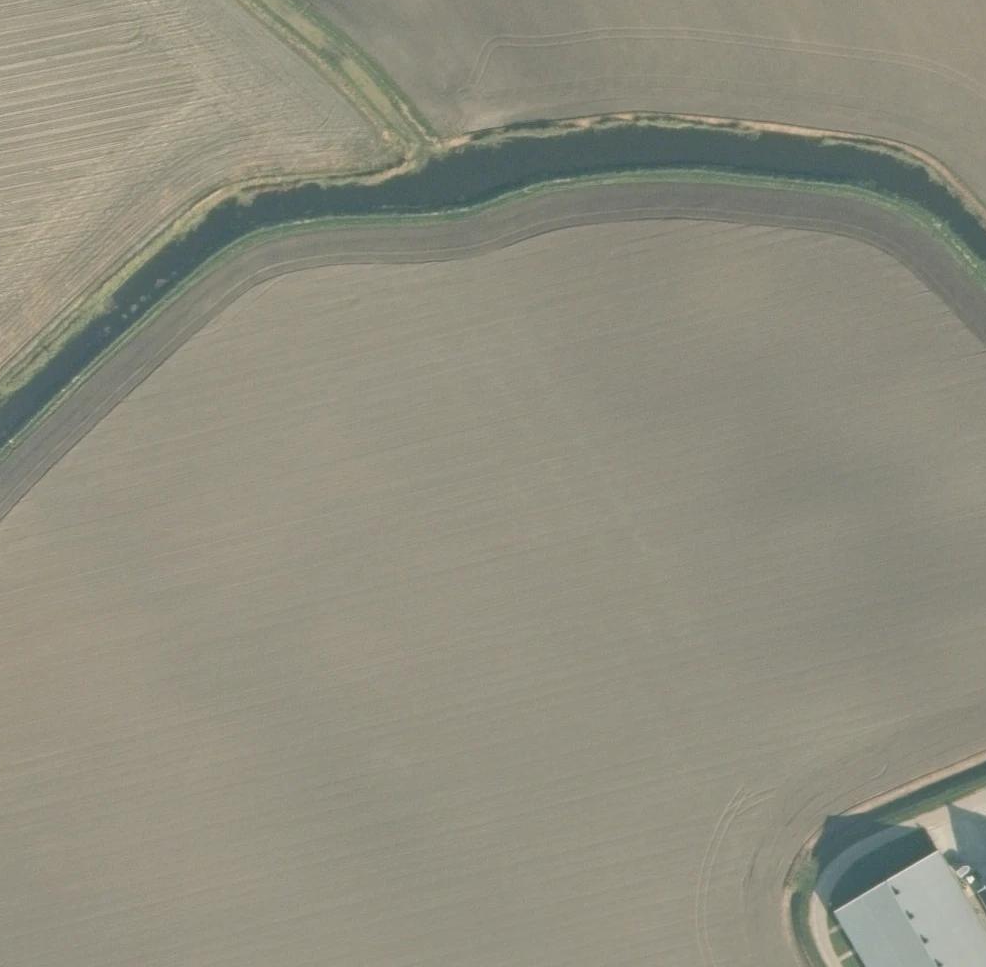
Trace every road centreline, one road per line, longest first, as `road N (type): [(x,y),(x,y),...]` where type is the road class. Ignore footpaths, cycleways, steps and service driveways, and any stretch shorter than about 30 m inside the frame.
road 1 (track): [(0,468),(221,262),(261,242),(403,228),(501,211),(542,194),(681,177),(893,210),(985,295)]

